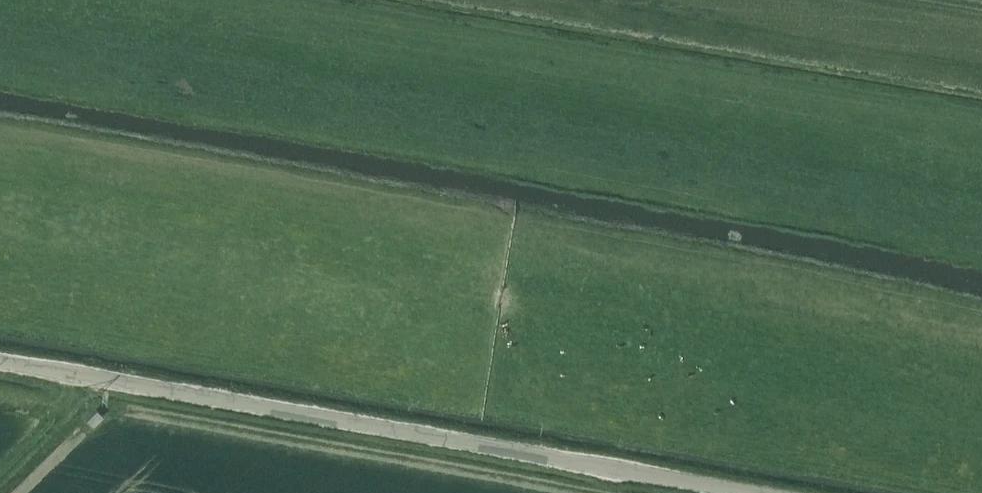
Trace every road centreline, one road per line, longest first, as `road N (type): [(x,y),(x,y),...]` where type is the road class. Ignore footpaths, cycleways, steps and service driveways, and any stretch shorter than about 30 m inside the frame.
road 1 (tertiary): [(0,363),(740,492)]

